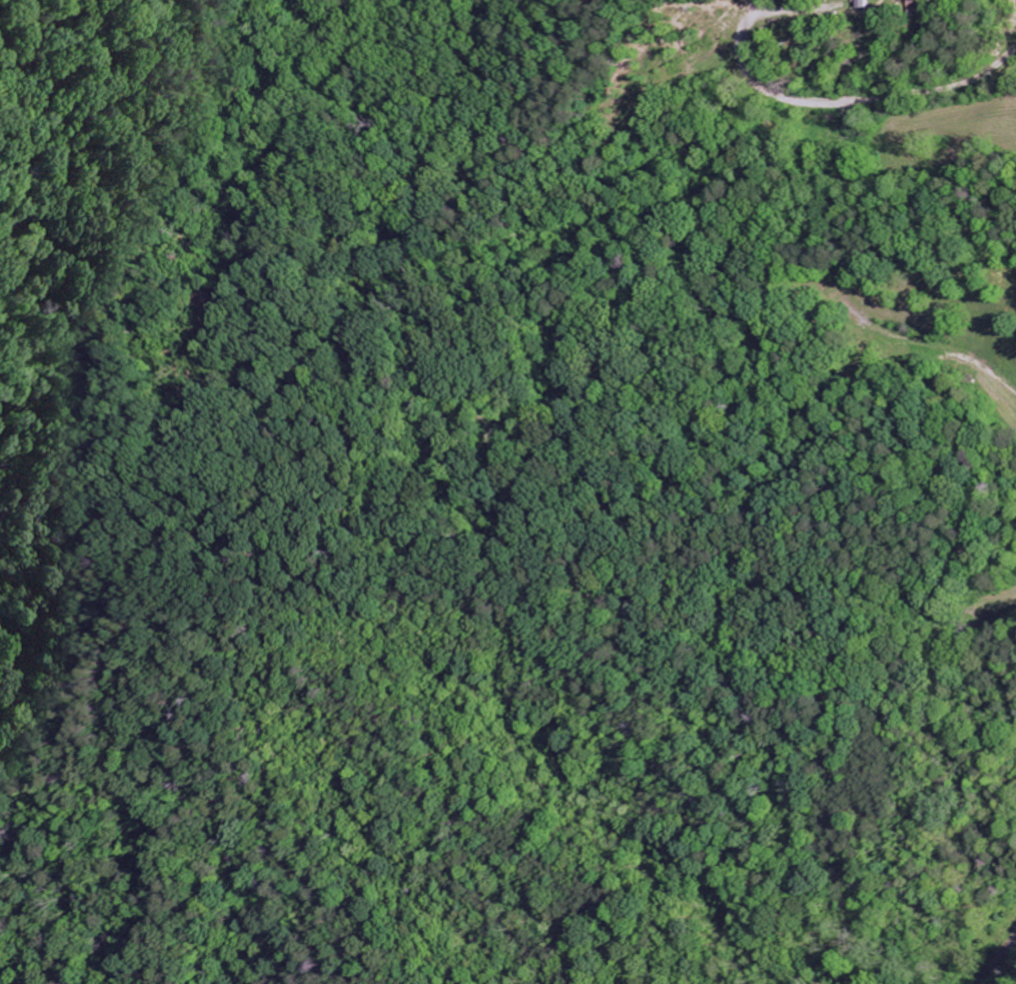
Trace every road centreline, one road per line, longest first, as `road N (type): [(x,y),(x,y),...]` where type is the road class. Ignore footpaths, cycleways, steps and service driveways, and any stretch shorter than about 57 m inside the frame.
road 1 (residential): [(1015,35),(949,74),(838,105)]

